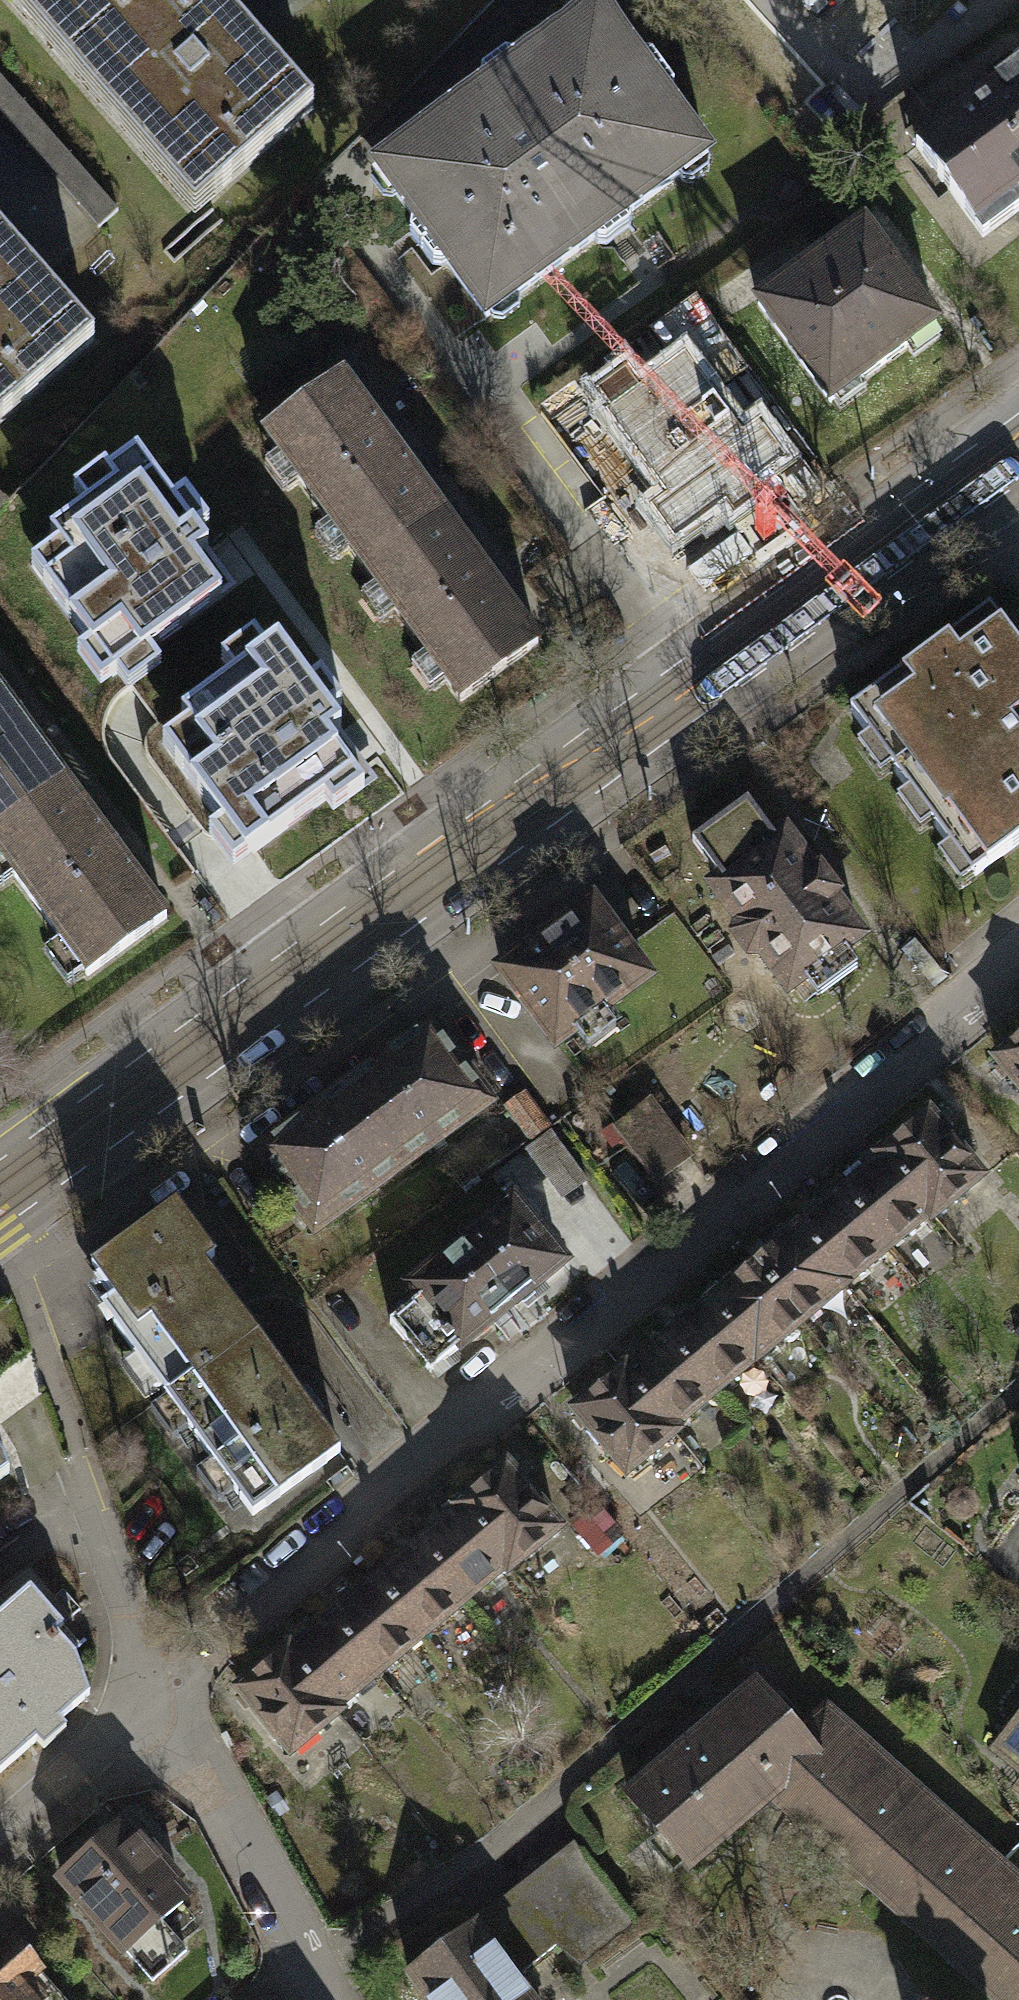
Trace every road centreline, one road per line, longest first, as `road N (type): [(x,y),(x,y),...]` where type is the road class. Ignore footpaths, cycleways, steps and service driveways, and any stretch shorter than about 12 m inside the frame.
road 1 (secondary): [(1011,449),(0,1193)]
road 2 (residential): [(152,1695),(207,1631),(1018,975)]
road 3 (residential): [(327,1999),(222,1807),(175,1753),(152,1695)]
road 4 (residential): [(152,1695),(73,1477),(77,1463)]
road 5 (residential): [(0,1842),(152,1695)]

